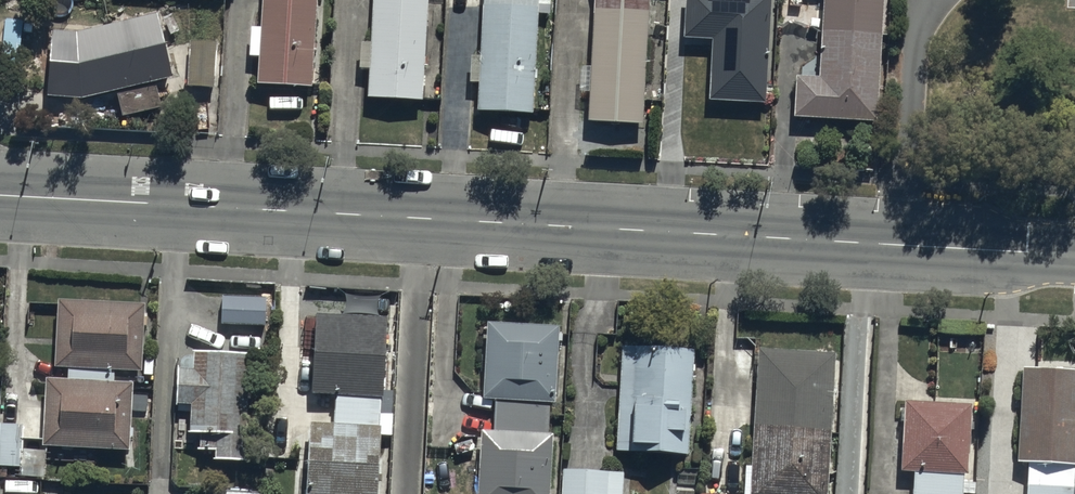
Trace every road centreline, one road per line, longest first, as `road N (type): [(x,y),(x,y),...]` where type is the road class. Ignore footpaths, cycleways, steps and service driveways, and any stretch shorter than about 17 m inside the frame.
road 1 (secondary): [(0,195),(1074,256)]

